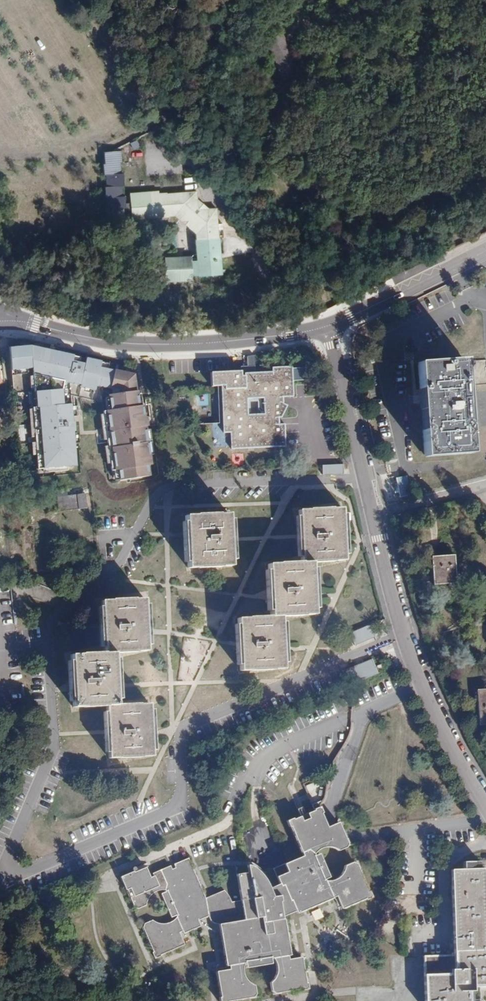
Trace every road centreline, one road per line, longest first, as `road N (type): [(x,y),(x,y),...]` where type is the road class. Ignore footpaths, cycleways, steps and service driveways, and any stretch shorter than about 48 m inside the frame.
road 1 (residential): [(329,325),(405,637),(445,734),(485,803)]
road 2 (tertiary): [(329,325),(163,344),(0,320)]
road 3 (tertiary): [(485,252),(329,325)]

